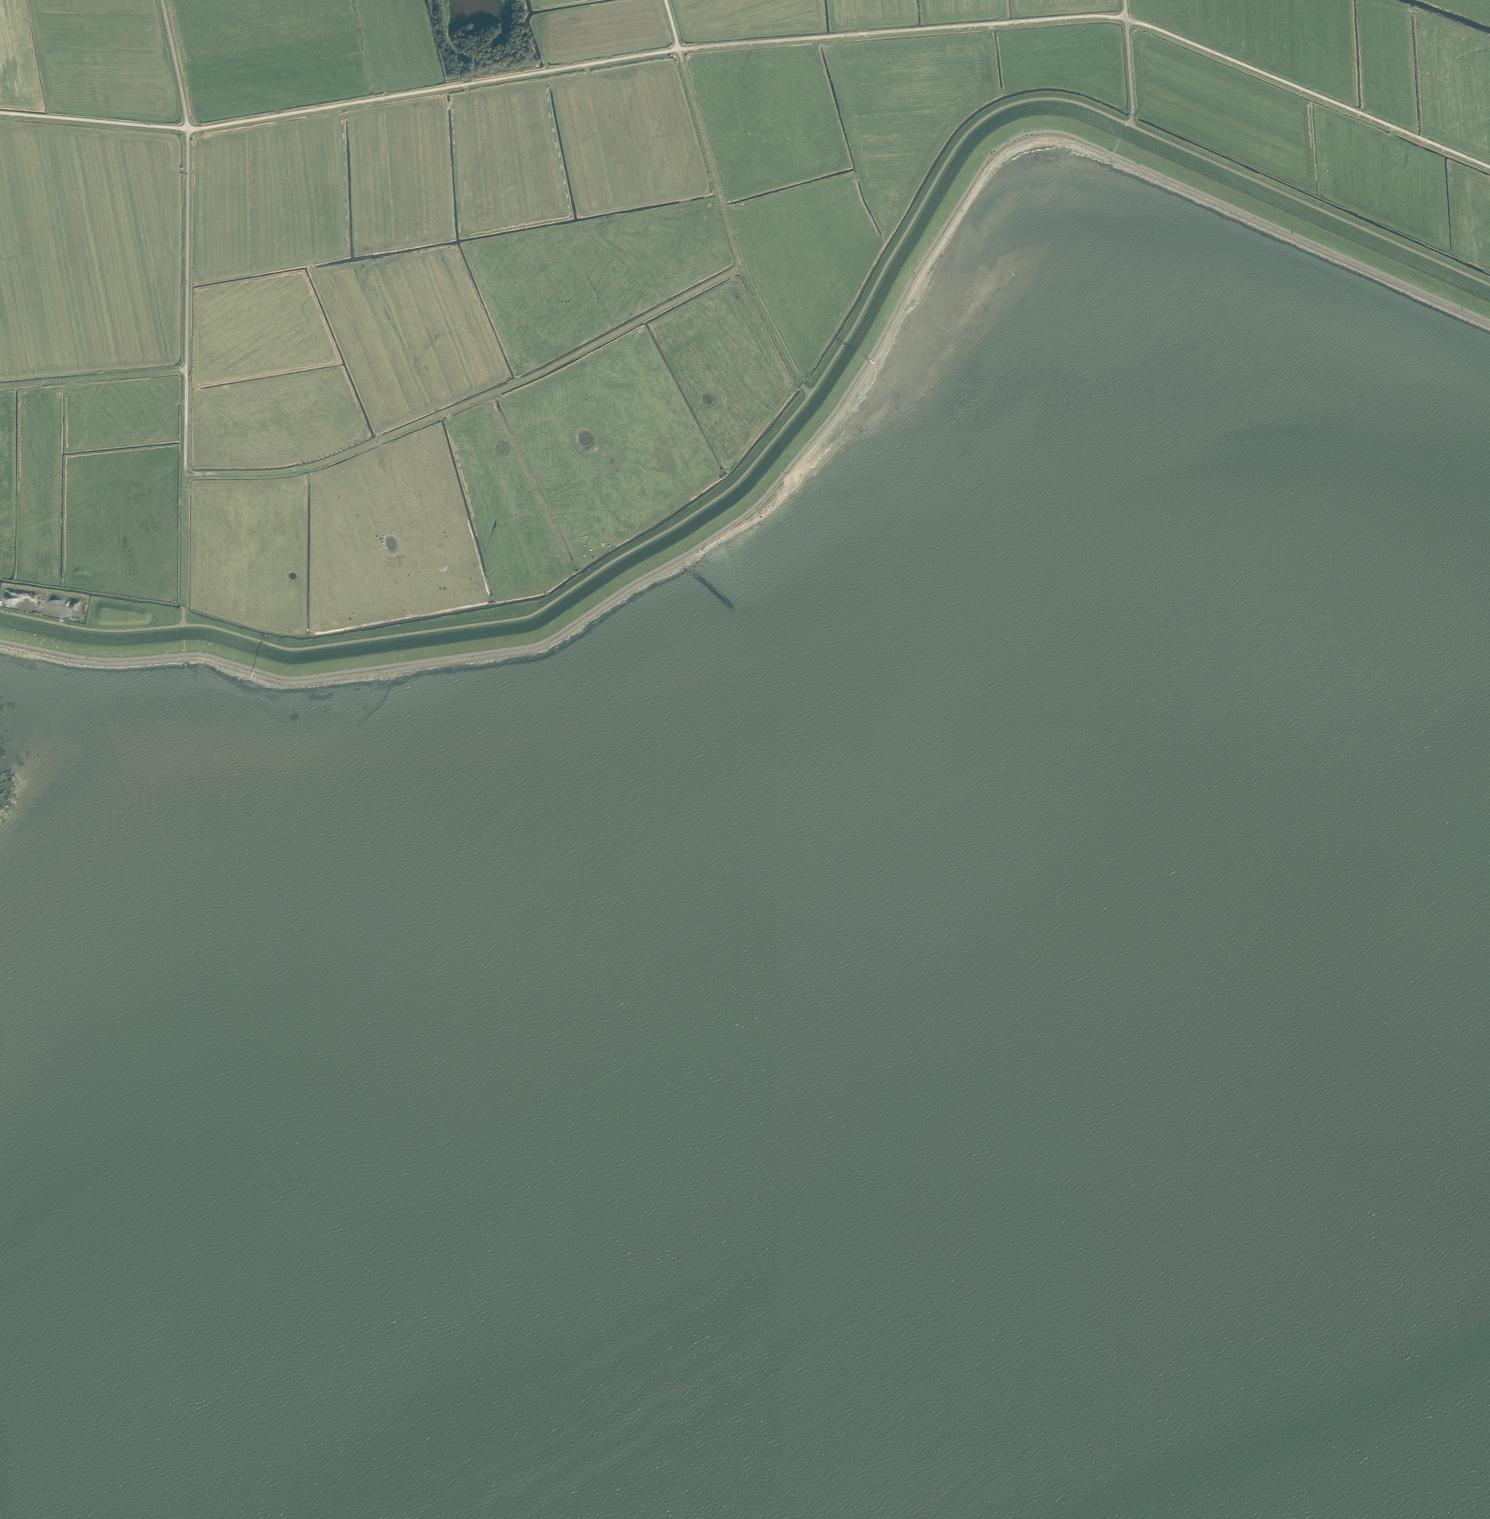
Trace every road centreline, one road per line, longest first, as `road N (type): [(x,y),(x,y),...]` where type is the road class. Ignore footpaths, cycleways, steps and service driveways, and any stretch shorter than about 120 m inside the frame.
road 1 (track): [(187,474),(318,465),(536,374),(740,267)]
road 2 (unclassified): [(187,474),(188,128),(162,0)]
road 3 (track): [(810,396),(740,267),(678,49)]
road 4 (track): [(187,369),(0,386)]
road 5 (track): [(187,474),(183,626)]
road 6 (unclassified): [(1127,124),(1133,108),(1125,0)]

